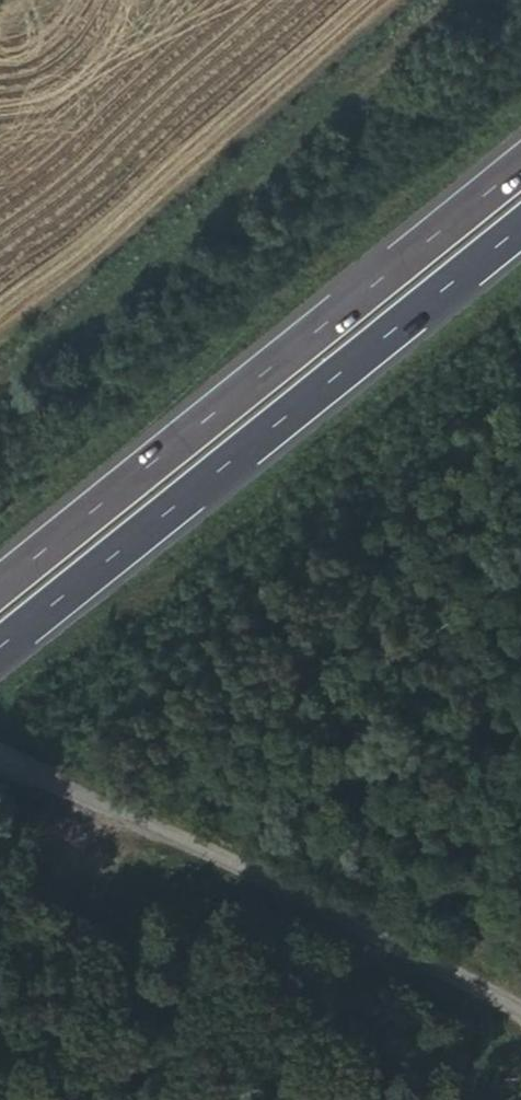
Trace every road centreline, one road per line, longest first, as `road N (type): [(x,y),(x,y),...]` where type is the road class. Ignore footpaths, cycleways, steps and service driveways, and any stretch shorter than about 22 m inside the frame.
road 1 (motorway): [(520,150),(0,580)]
road 2 (motorway): [(0,653),(520,226)]
road 3 (unclassified): [(0,753),(484,989),(520,1015)]

